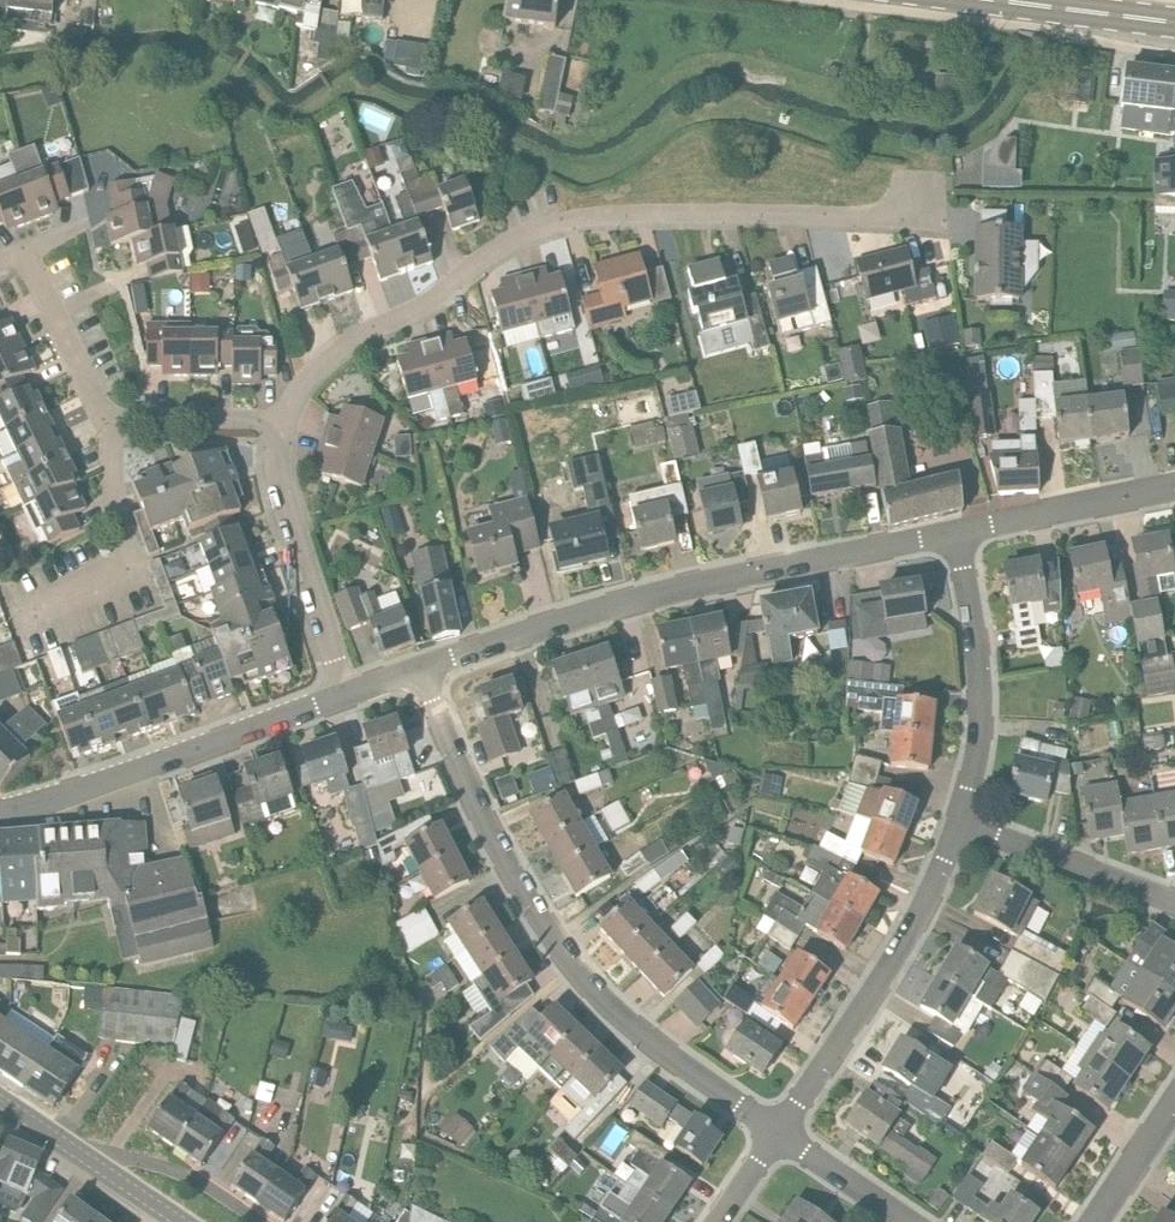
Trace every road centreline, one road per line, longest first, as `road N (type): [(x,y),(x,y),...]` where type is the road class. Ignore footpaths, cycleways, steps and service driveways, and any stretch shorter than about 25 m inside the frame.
road 1 (residential): [(282,423),(307,376),(354,336),(425,304),(490,250),(560,219),(912,217)]
road 2 (residential): [(778,1131),(592,984),(532,902),(478,807),(421,669)]
road 3 (residential): [(421,669),(605,603),(957,532)]
road 4 (residential): [(0,811),(345,692)]
road 5 (residential): [(778,1131),(936,883),(961,821)]
road 6 (residential): [(961,821),(982,679),(957,532)]
road 7 (residential): [(345,692),(284,497),(282,423)]
road 8 (residential): [(1174,901),(961,821)]
road 9 (residential): [(957,532),(1174,487)]
road 10 (tertiary): [(177,1221),(0,1100)]
road 11 (residential): [(112,420),(90,392),(27,256)]
road 12 (residential): [(282,423),(112,420)]
road 13 (primary): [(1174,22),(1006,0)]
road 14 (residential): [(914,1221),(778,1131)]
road 15 (residential): [(1091,1221),(1174,1100)]
road 16 (residential): [(128,541),(112,483),(112,420)]

